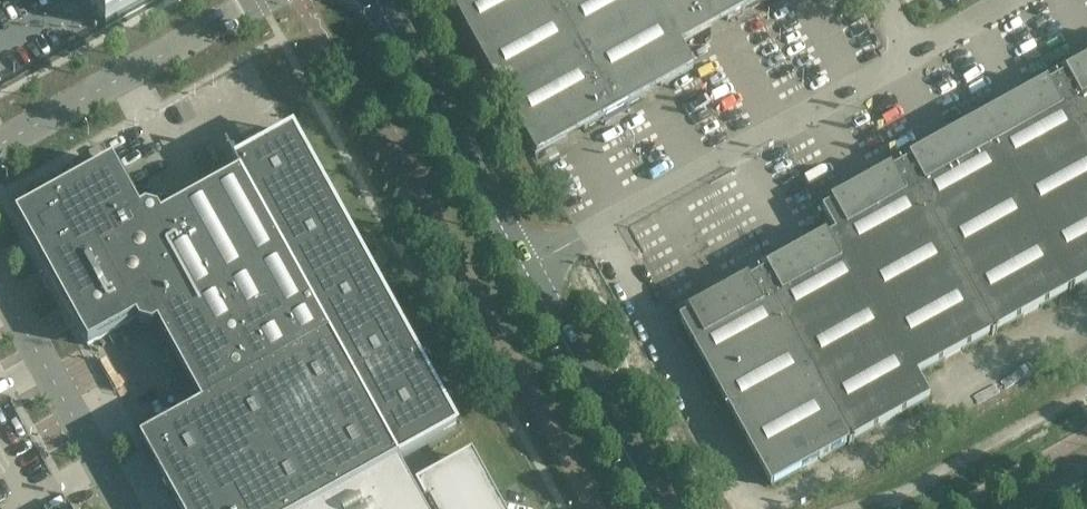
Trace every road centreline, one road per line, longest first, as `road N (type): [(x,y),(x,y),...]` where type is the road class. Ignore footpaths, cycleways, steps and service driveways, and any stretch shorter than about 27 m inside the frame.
road 1 (unclassified): [(770,508),(990,390),(994,378),(1086,324)]
road 2 (unclassified): [(592,217),(915,42)]
road 3 (unclassified): [(592,217),(763,508)]
road 4 (unclassified): [(0,144),(261,0)]
road 5 (tertiary): [(518,255),(382,0)]
road 6 (tertiary): [(656,508),(518,255)]
road 7 (unclassified): [(126,508),(0,280)]

